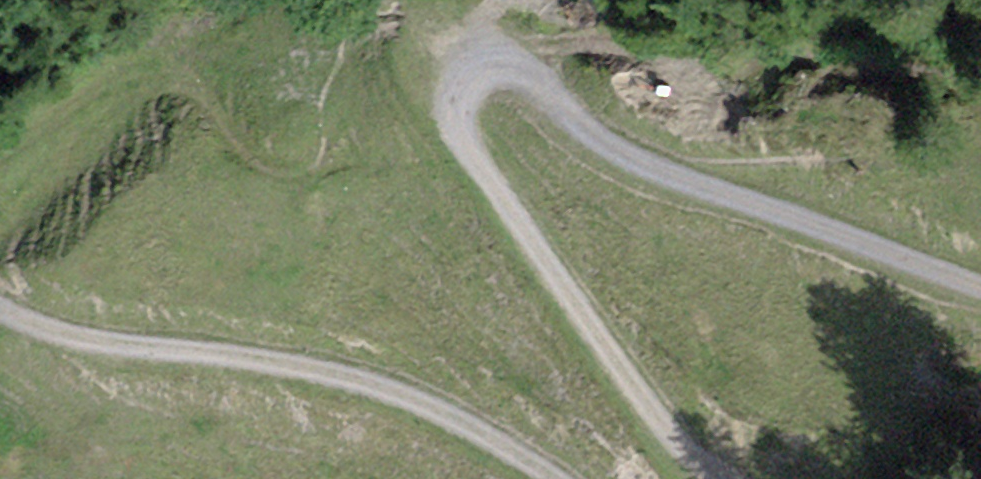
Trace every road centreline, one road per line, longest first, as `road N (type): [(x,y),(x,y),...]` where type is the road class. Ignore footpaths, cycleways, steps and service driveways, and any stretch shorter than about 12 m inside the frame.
road 1 (track): [(980,322),(642,162),(516,66),(457,75),(457,125),(717,478)]
road 2 (track): [(548,478),(453,414),(244,356),(77,337),(0,304)]

